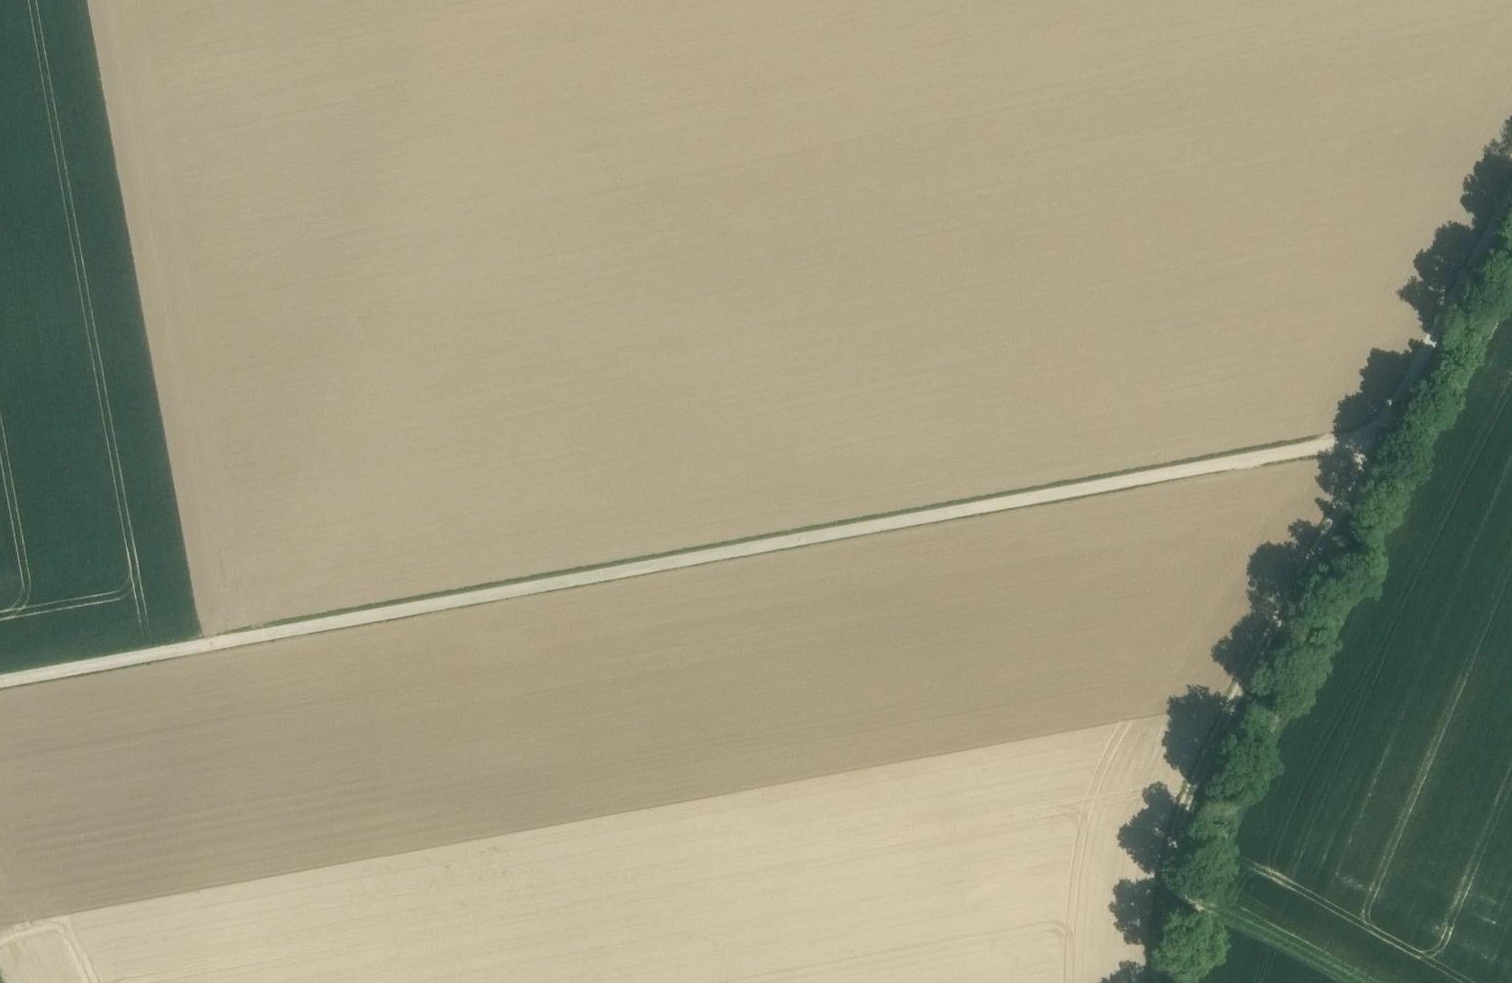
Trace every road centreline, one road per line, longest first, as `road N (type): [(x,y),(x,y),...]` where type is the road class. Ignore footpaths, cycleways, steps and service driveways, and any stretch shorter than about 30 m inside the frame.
road 1 (track): [(0,681),(1374,440)]
road 2 (track): [(1167,884),(1203,771),(1374,440)]
road 3 (track): [(1374,440),(1511,198)]

